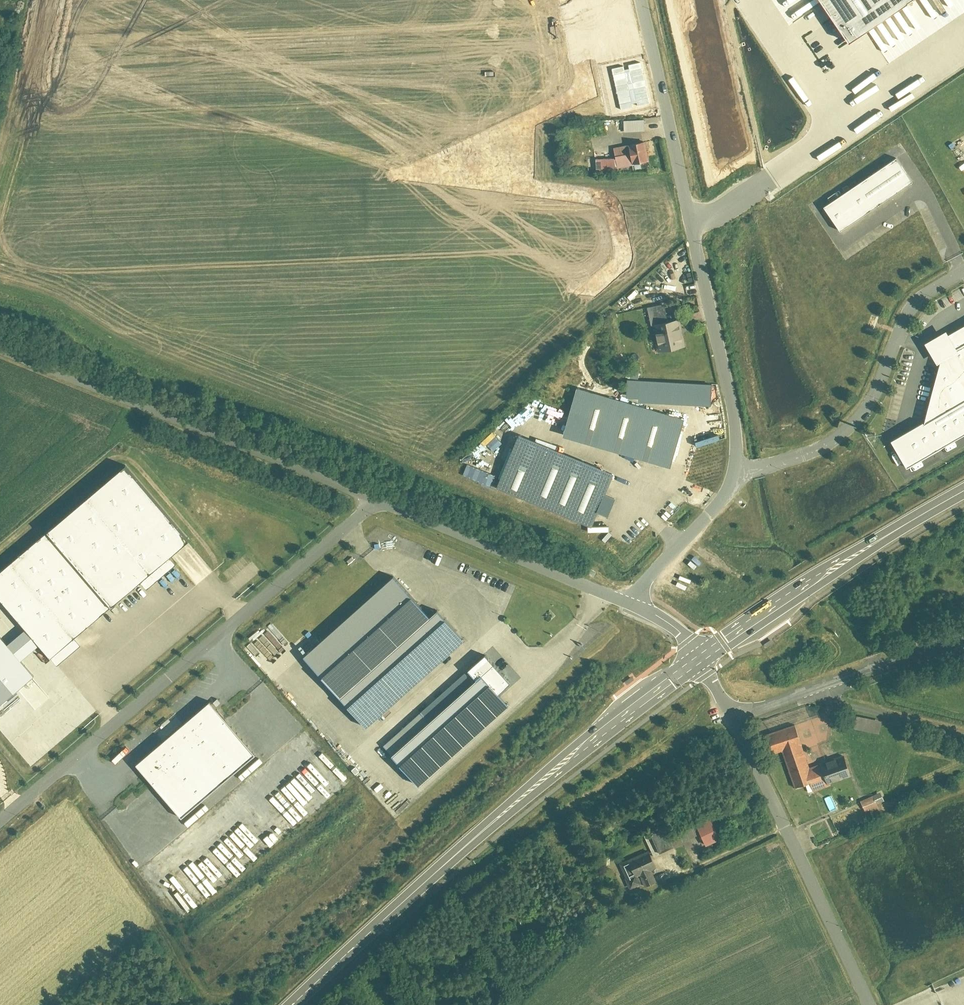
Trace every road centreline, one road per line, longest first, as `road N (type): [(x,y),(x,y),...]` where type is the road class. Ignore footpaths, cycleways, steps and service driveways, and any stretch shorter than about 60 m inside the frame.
road 1 (primary): [(295,1004),(448,859),(699,659)]
road 2 (residential): [(0,822),(375,501)]
road 3 (residential): [(646,0),(735,398),(736,470)]
road 4 (residential): [(375,501),(0,356)]
road 5 (unclassified): [(731,709),(872,1004)]
road 6 (residential): [(736,470),(784,462),(845,431),(868,405),(906,311),(963,269)]
road 7 (primary): [(963,489),(699,659)]
road 8 (residential): [(631,604),(375,501)]
road 9 (residential): [(731,709),(752,712),(963,639)]
road 10 (residential): [(736,470),(721,501),(631,604)]
road 11 (track): [(963,734),(838,705),(823,687)]

